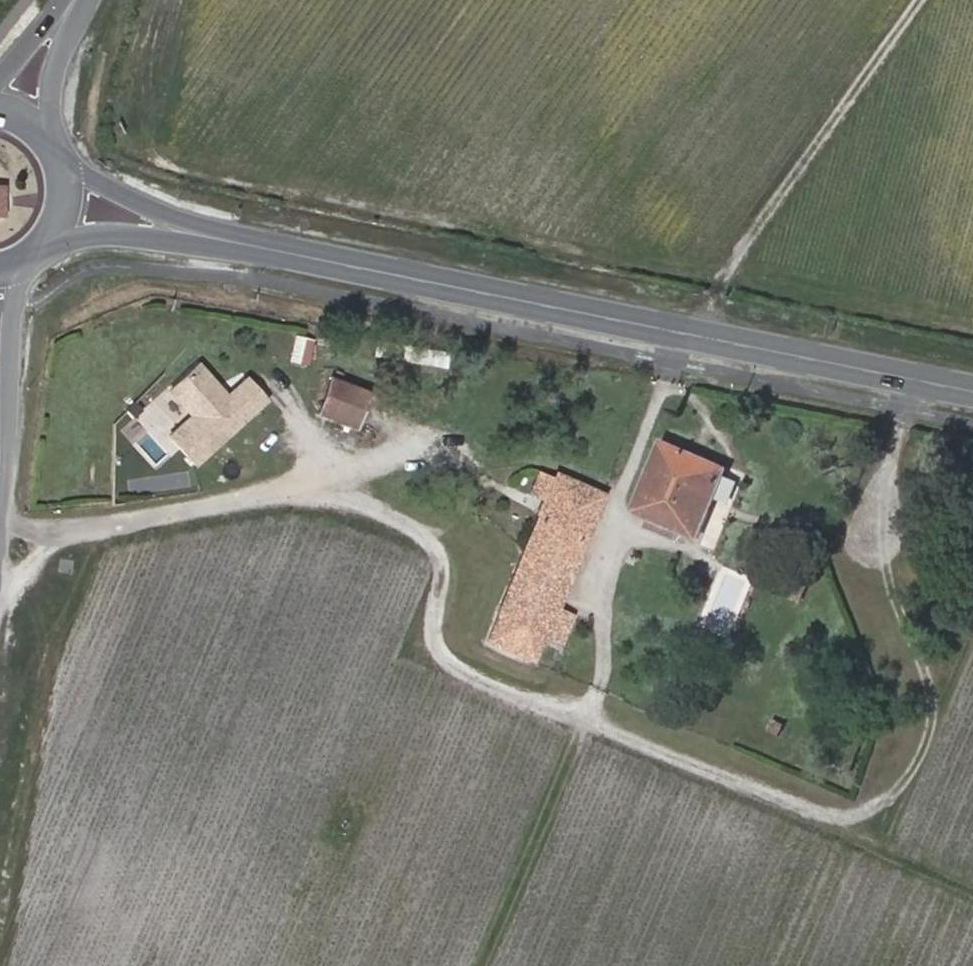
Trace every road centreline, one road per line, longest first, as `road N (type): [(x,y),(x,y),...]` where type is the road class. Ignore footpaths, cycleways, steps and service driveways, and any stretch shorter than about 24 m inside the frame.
road 1 (track): [(477,965),(583,721),(445,659),(435,640),(444,564),(431,544),(375,508),(284,496),(0,544)]
road 2 (tertiary): [(972,395),(69,211)]
road 3 (track): [(583,721),(972,891)]
road 4 (track): [(702,339),(712,290),(921,0)]
road 5 (tertiary): [(86,0),(17,113)]
road 6 (tertiary): [(69,211),(72,187),(56,142),(17,113)]

